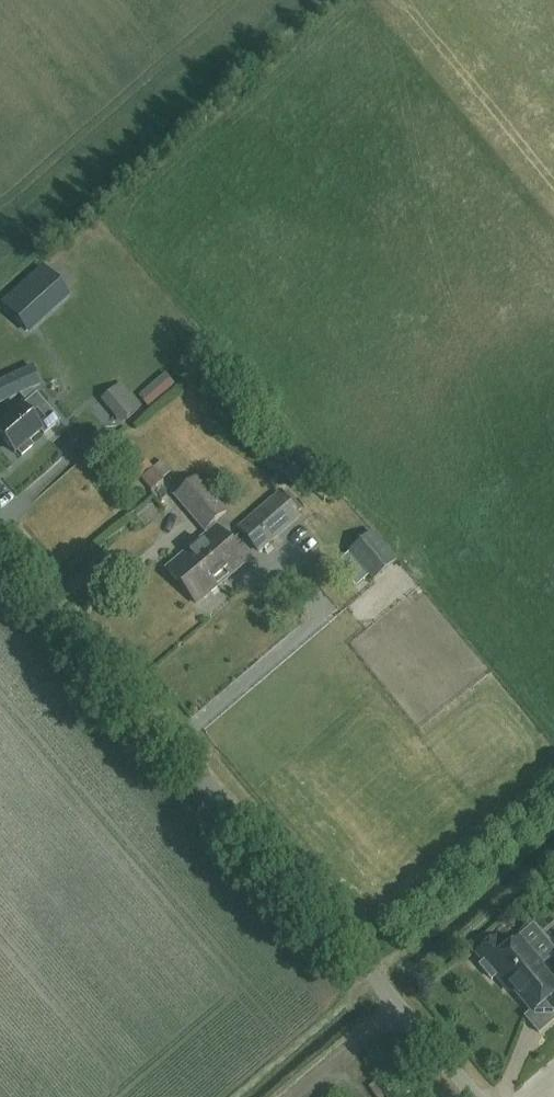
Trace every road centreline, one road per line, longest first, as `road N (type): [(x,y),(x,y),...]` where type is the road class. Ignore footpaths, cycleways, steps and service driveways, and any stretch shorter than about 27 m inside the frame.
road 1 (unclassified): [(480,1096),(0,535)]

